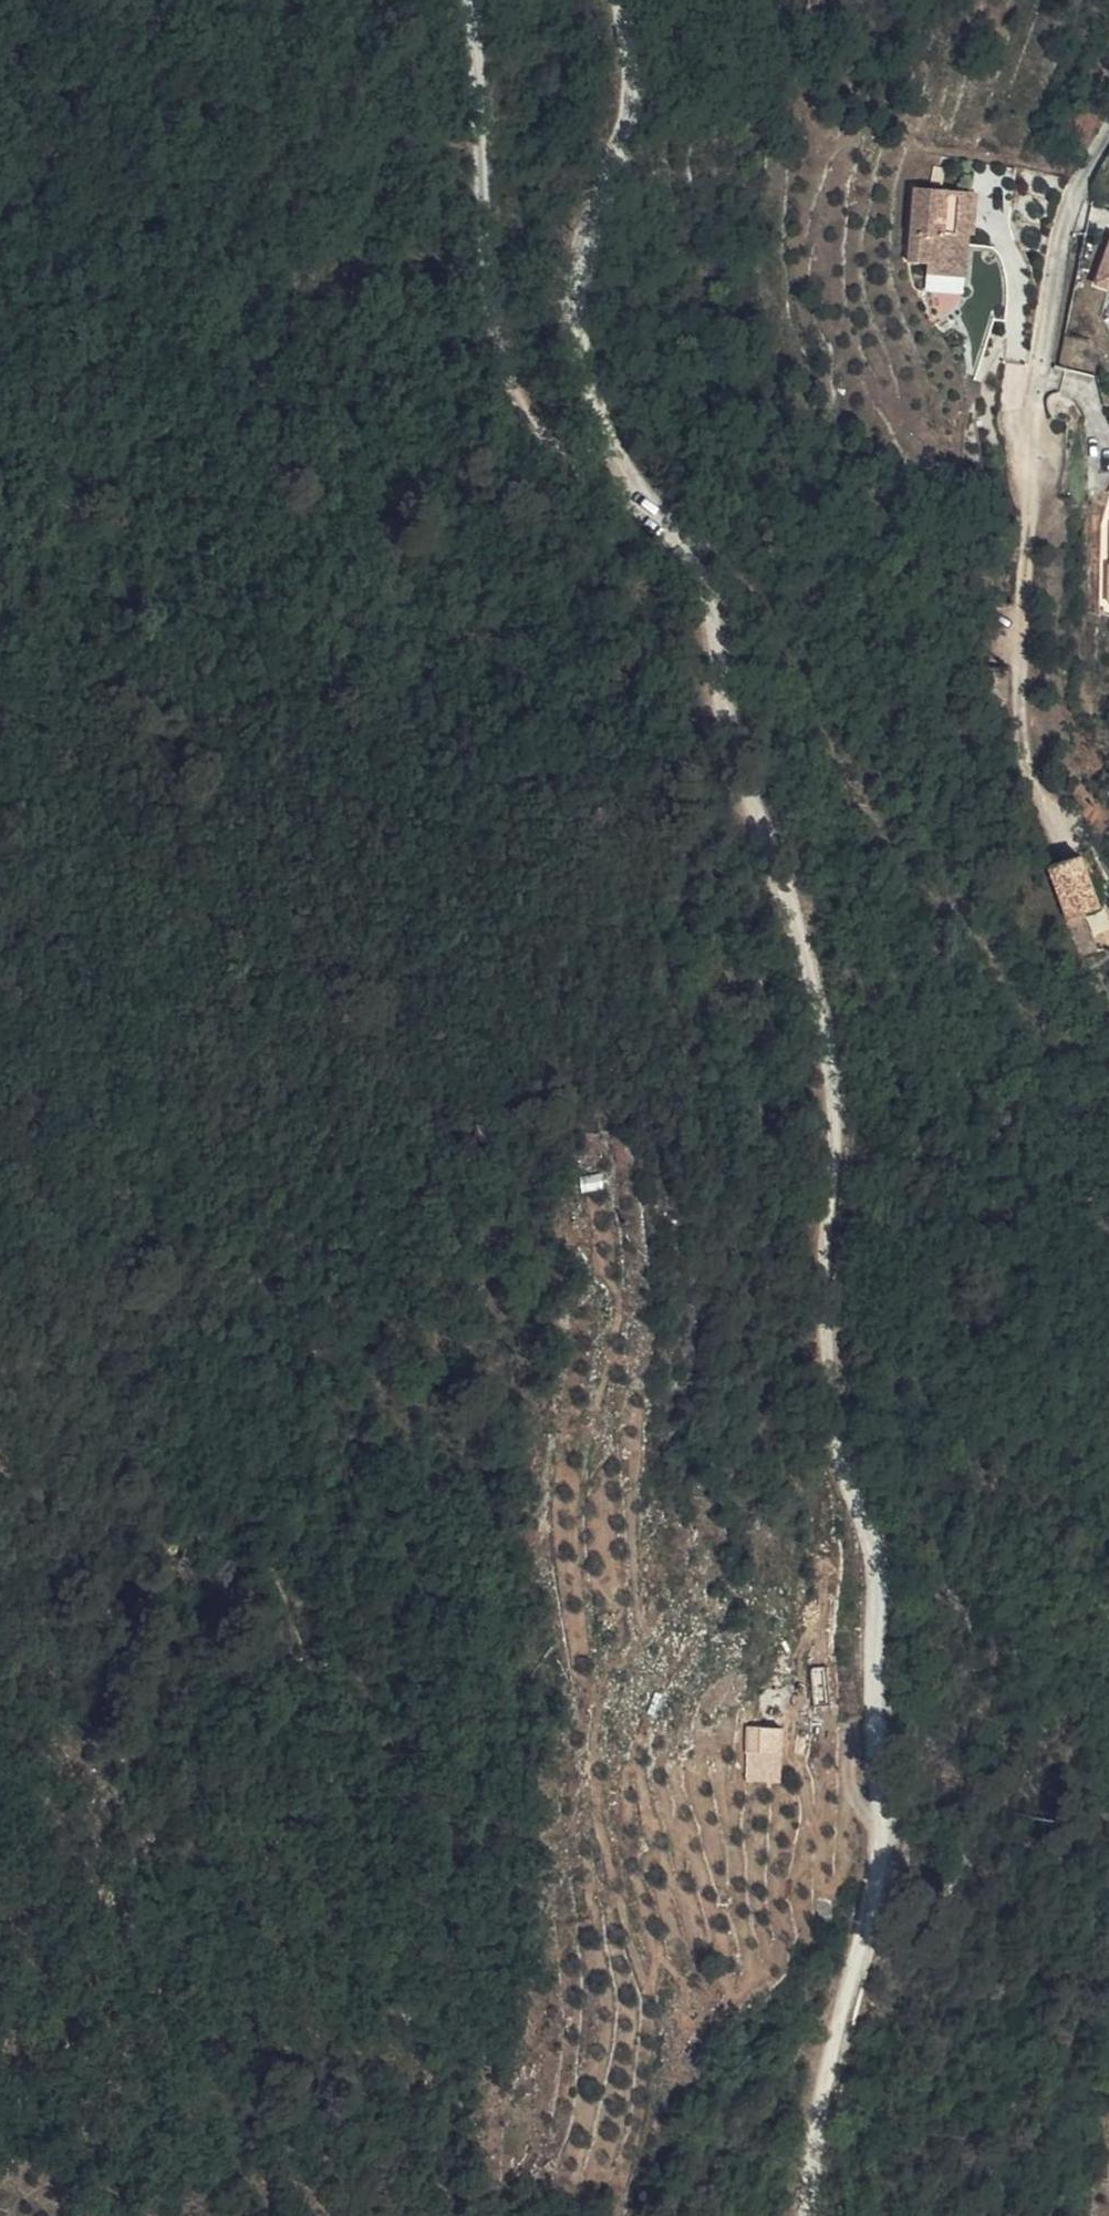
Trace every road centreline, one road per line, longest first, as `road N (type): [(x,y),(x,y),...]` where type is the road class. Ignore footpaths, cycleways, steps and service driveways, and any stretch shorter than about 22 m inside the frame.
road 1 (track): [(631,0),(642,67),(580,316),(632,470),(713,647),(841,1111),(832,1354),(886,1632),(880,1901),(827,2079),(813,2215)]
road 2 (track): [(628,456),(550,397),(492,312),(471,122),(469,0)]

